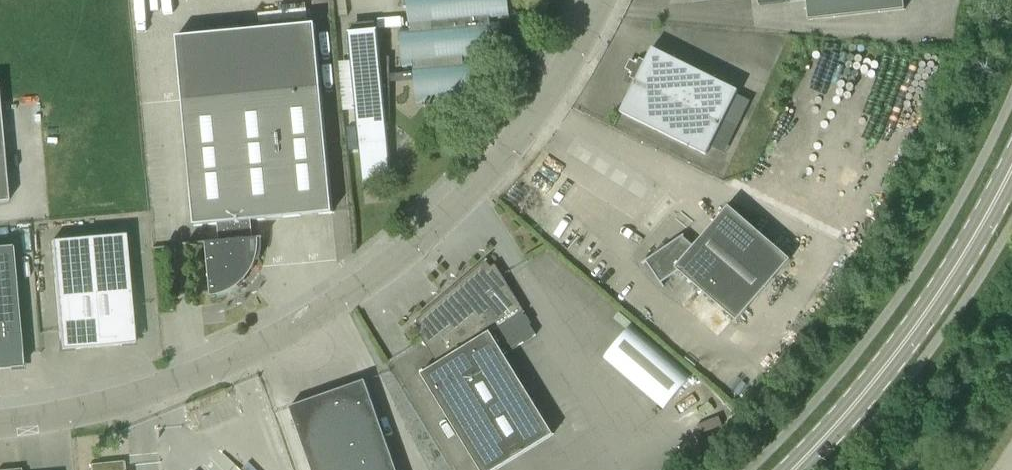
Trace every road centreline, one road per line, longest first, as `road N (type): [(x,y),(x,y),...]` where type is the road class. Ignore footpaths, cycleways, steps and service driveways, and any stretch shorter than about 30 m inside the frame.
road 1 (residential): [(0,422),(64,414),(194,375),(348,292),(465,197),(506,149),(538,111),(599,0)]
road 2 (secondary): [(792,469),(917,326),(983,224),(1011,161)]

